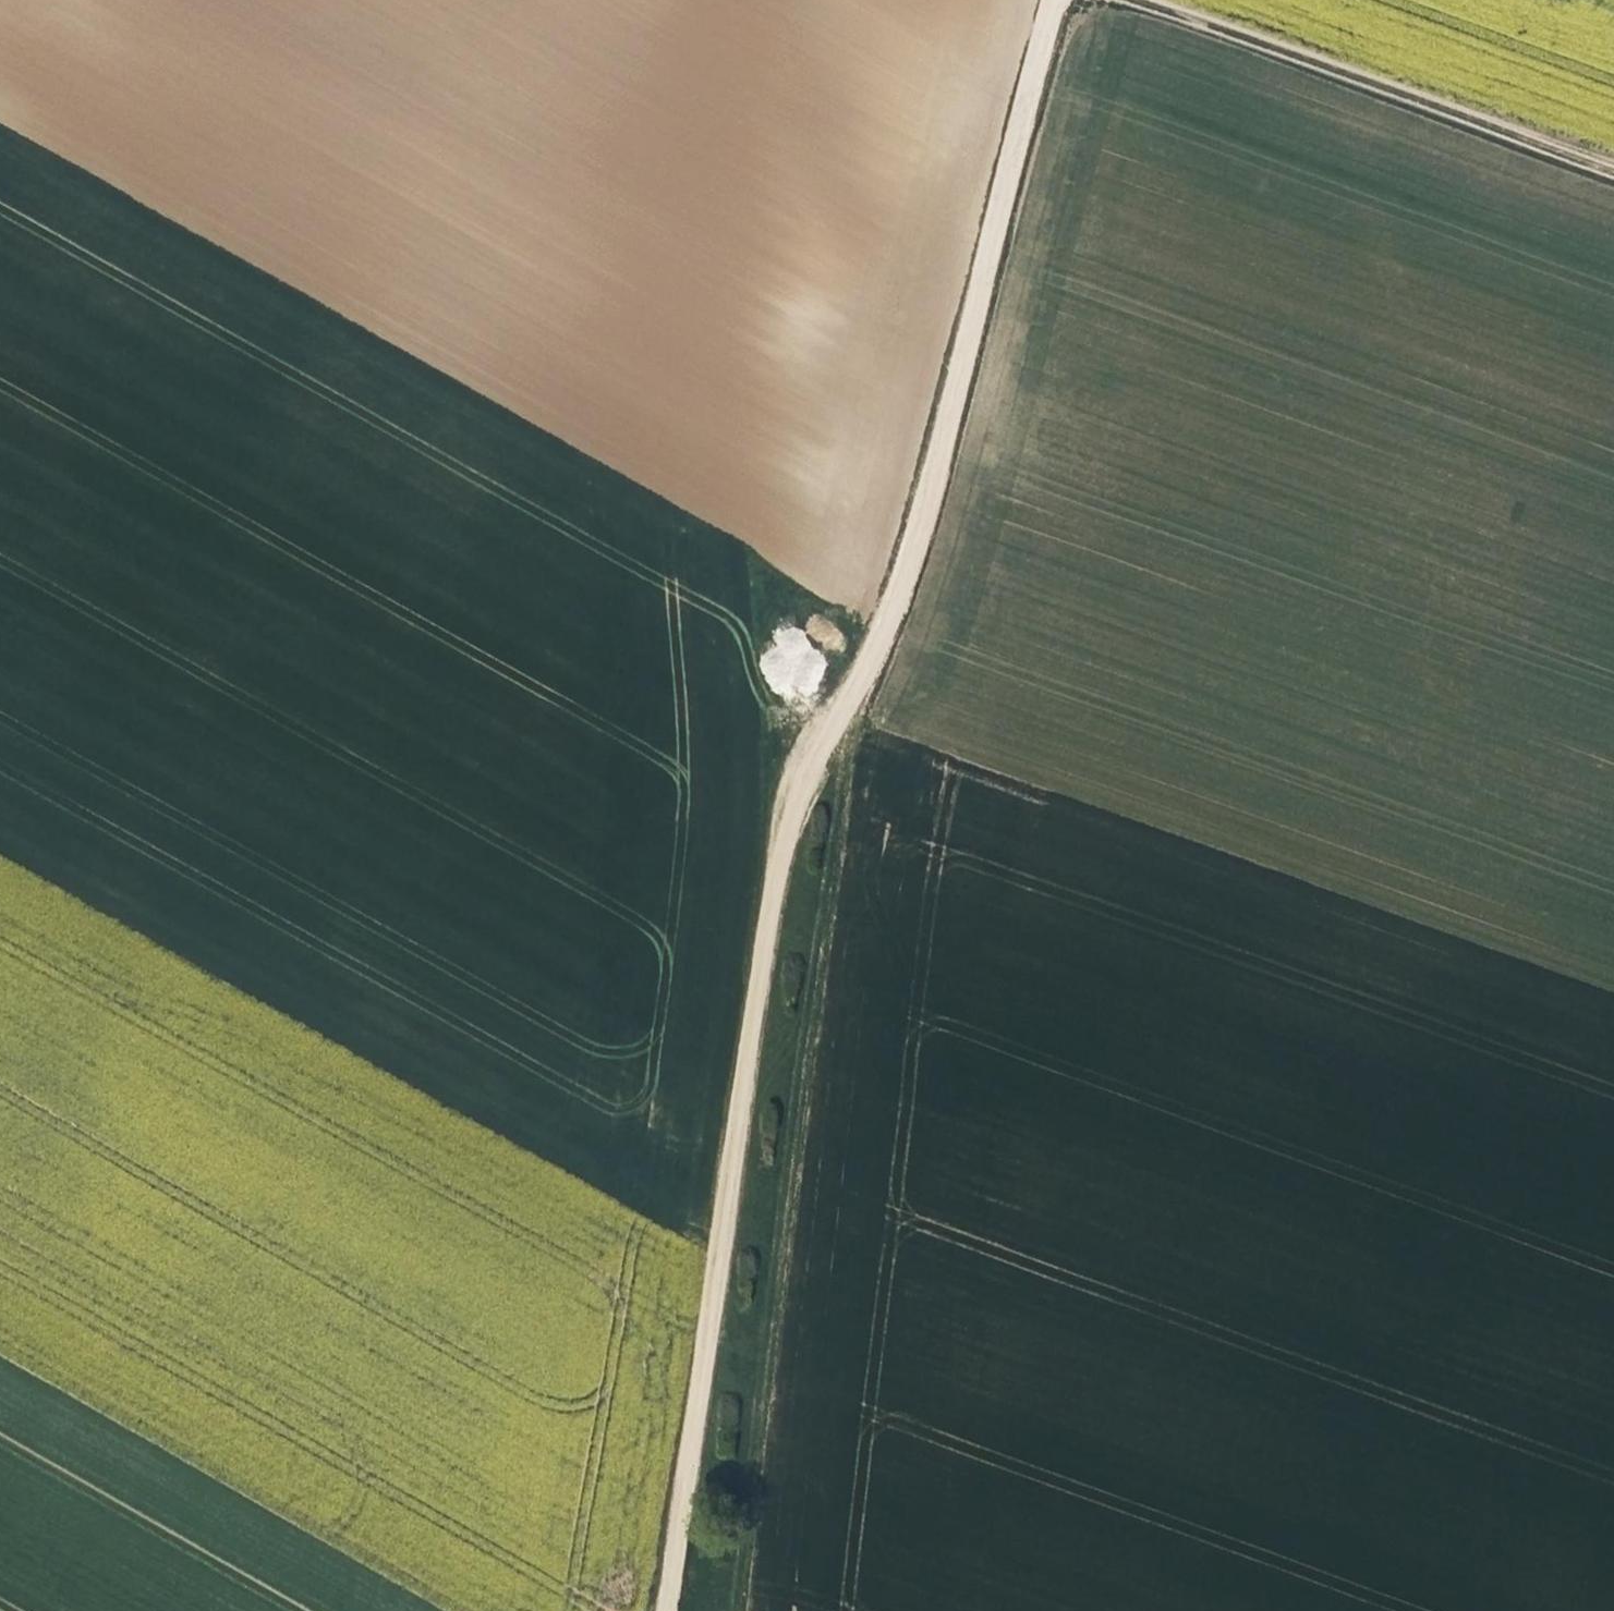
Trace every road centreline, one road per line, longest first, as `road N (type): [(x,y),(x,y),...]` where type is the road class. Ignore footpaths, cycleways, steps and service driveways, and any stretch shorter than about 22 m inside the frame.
road 1 (track): [(1056,0),(894,645),(810,760),(734,1122),(668,1610)]
road 2 (track): [(1159,0),(1613,163)]

